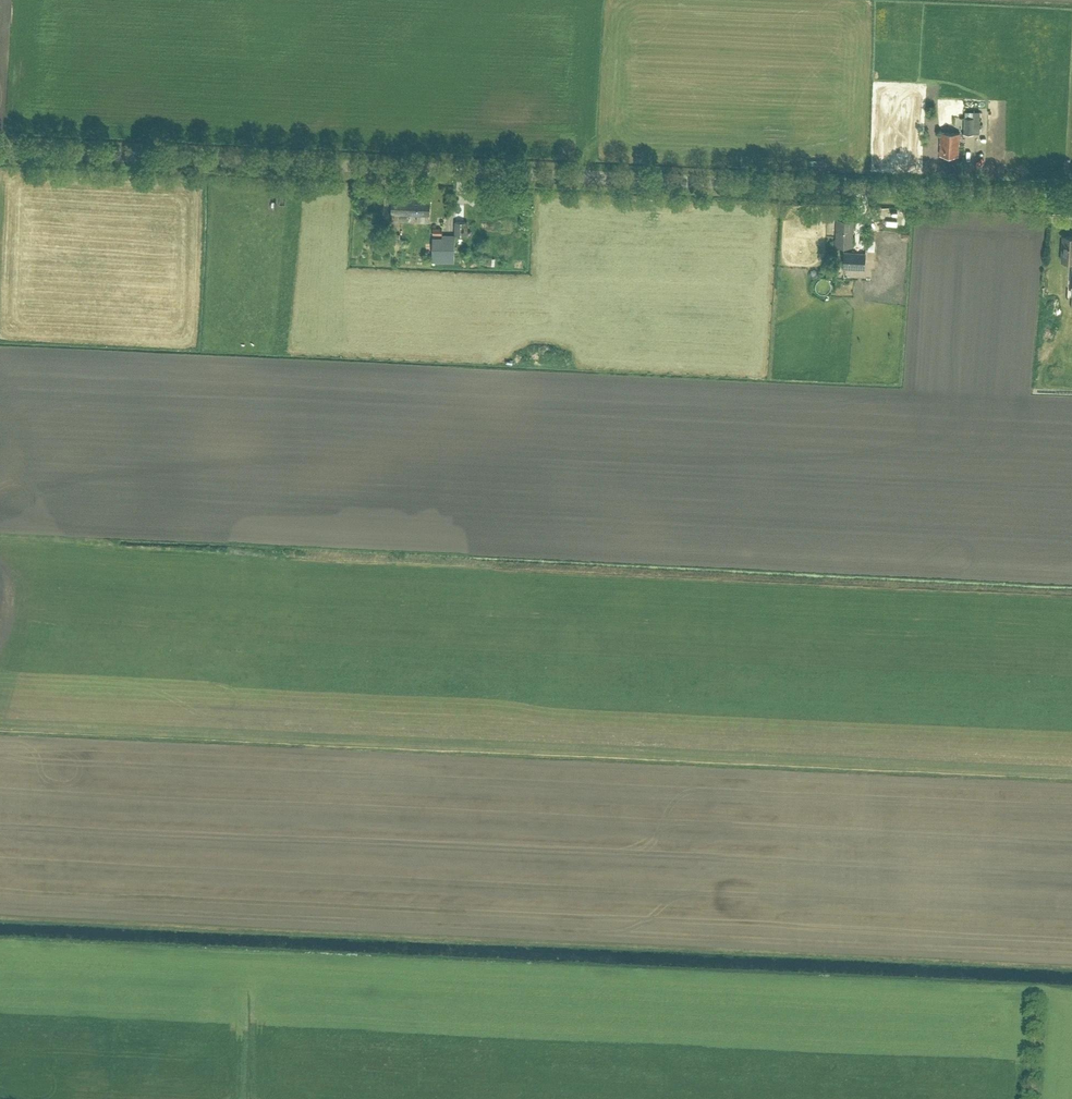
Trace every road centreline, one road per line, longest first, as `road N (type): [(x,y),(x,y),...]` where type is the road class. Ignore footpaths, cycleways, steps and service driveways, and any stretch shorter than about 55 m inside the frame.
road 1 (tertiary): [(1071,198),(0,149)]
road 2 (track): [(0,912),(178,921)]

